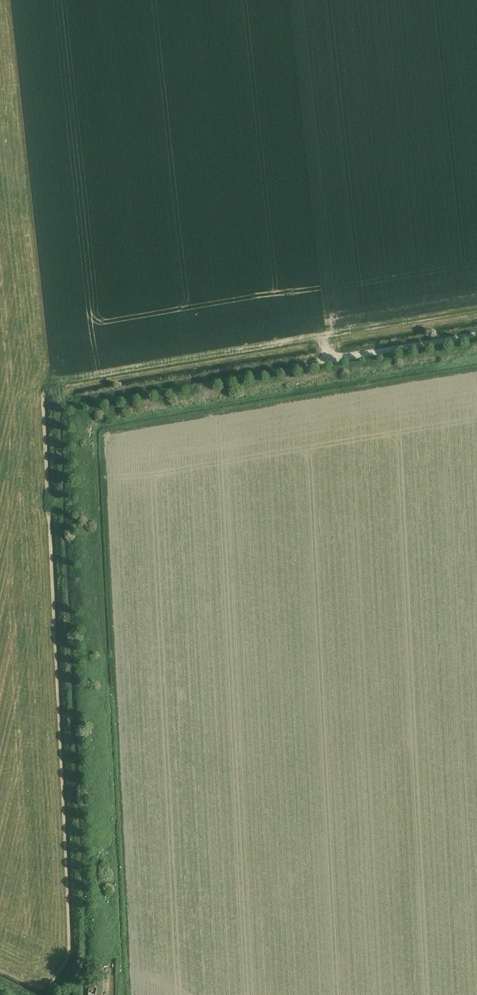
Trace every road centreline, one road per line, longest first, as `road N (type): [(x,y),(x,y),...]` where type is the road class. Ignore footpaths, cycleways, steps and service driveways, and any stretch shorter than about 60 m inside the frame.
road 1 (track): [(476,334),(60,405),(83,994)]

